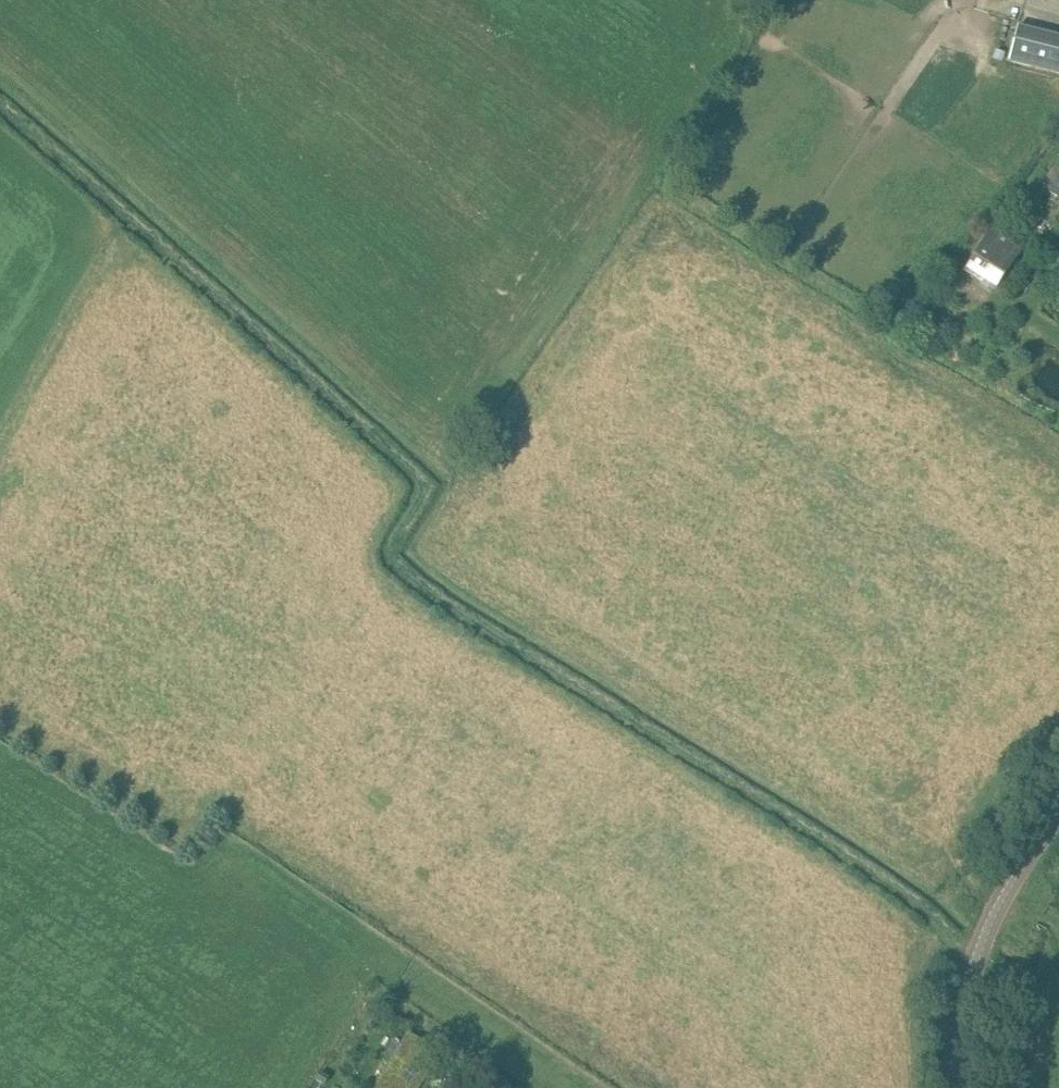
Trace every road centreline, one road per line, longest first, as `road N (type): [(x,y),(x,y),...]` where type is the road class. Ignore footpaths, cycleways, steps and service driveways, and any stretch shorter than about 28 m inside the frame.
road 1 (tertiary): [(962,1087),(967,1003),(981,949),(1058,809)]

